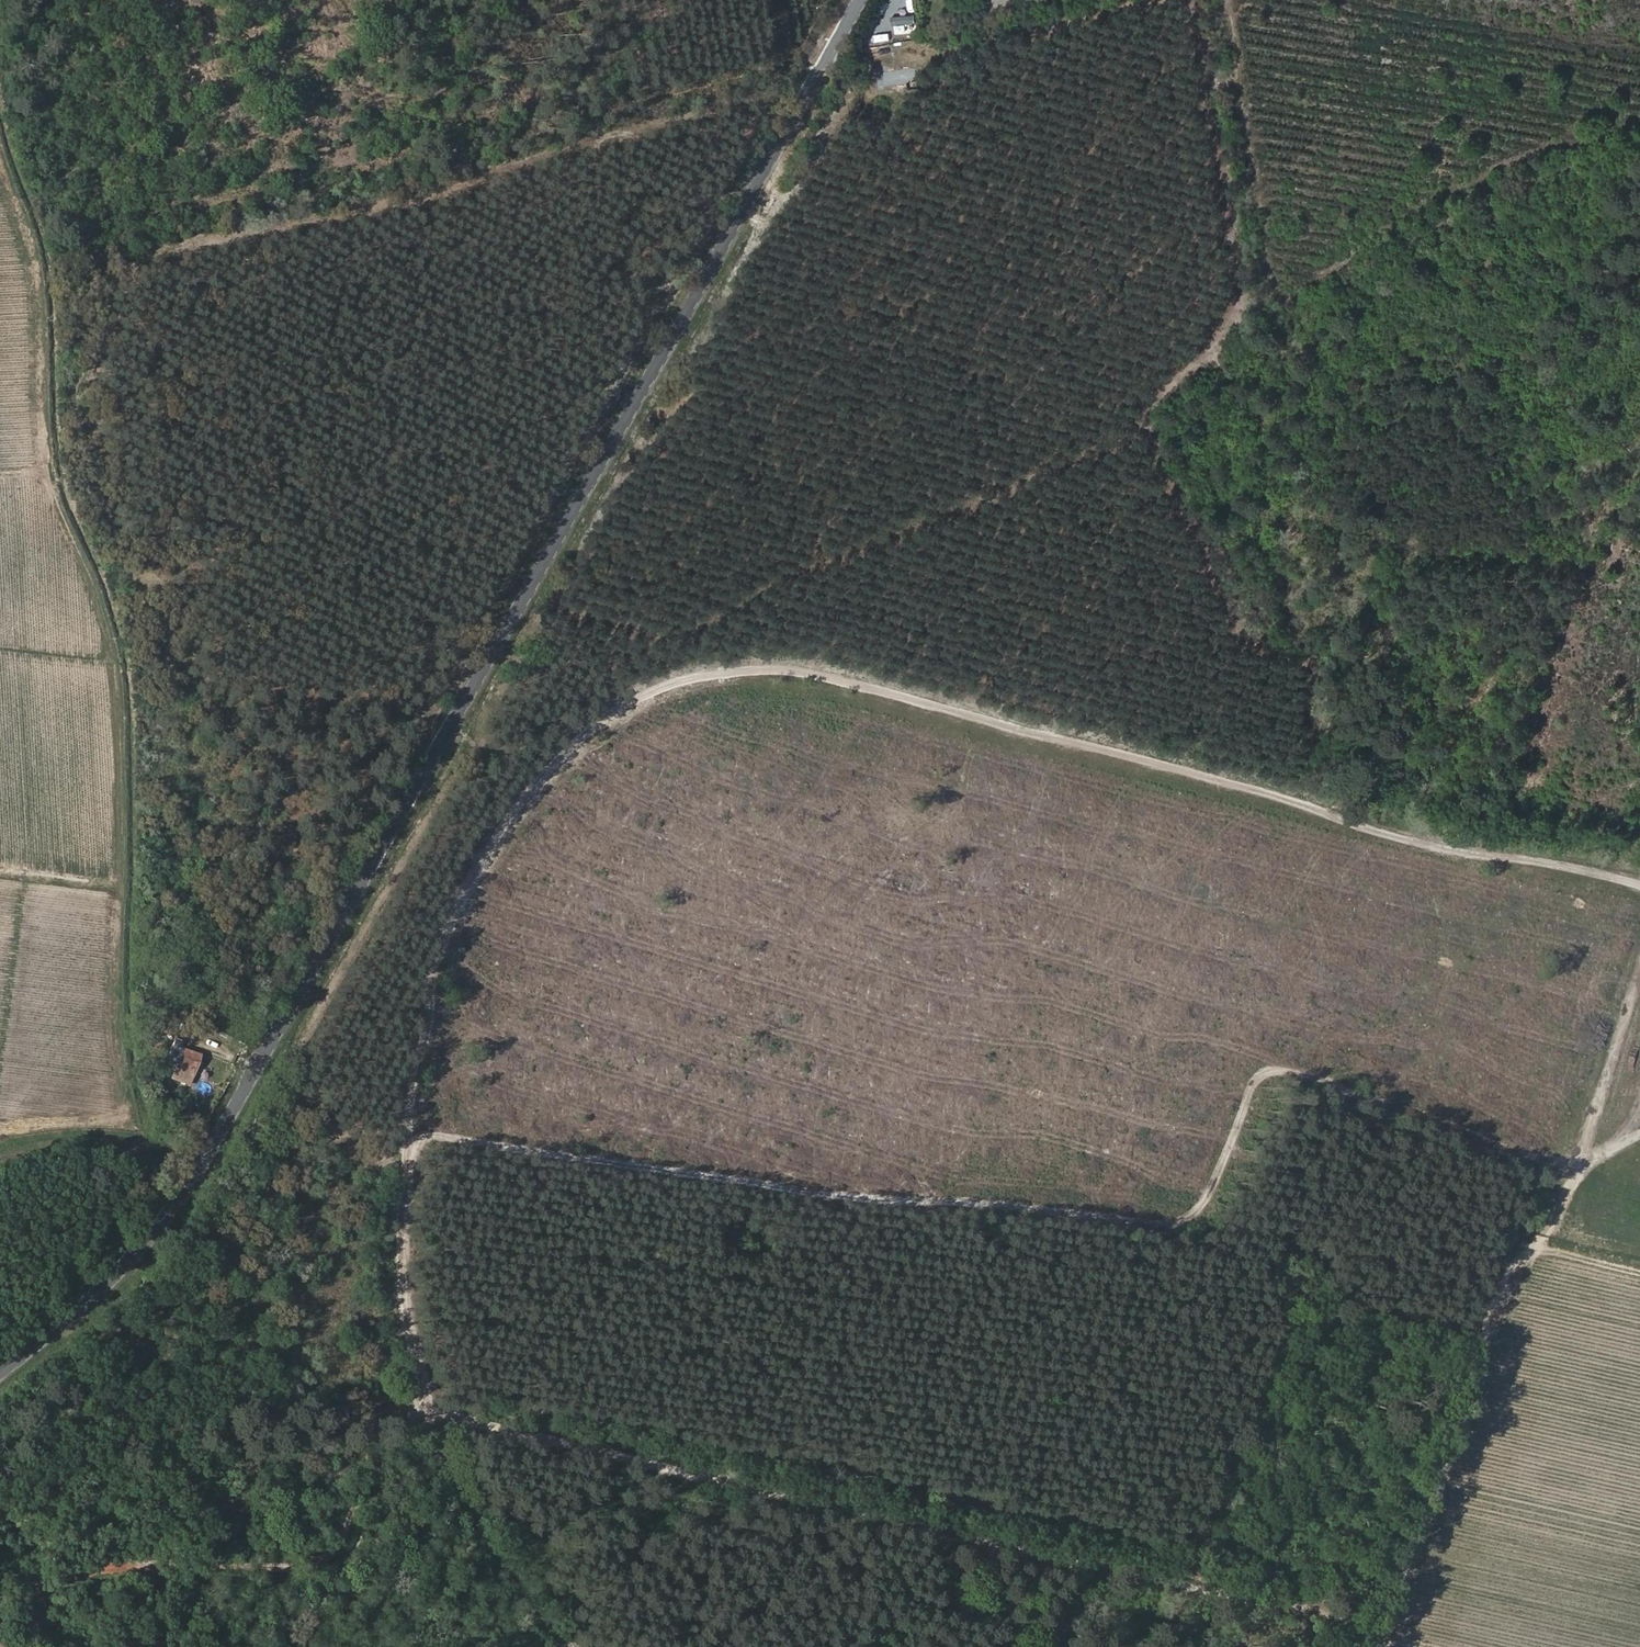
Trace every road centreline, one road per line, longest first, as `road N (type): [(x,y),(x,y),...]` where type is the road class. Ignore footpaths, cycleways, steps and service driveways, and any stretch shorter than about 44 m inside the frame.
road 1 (secondary): [(0,1374),(71,1317),(165,1223),(868,0)]

